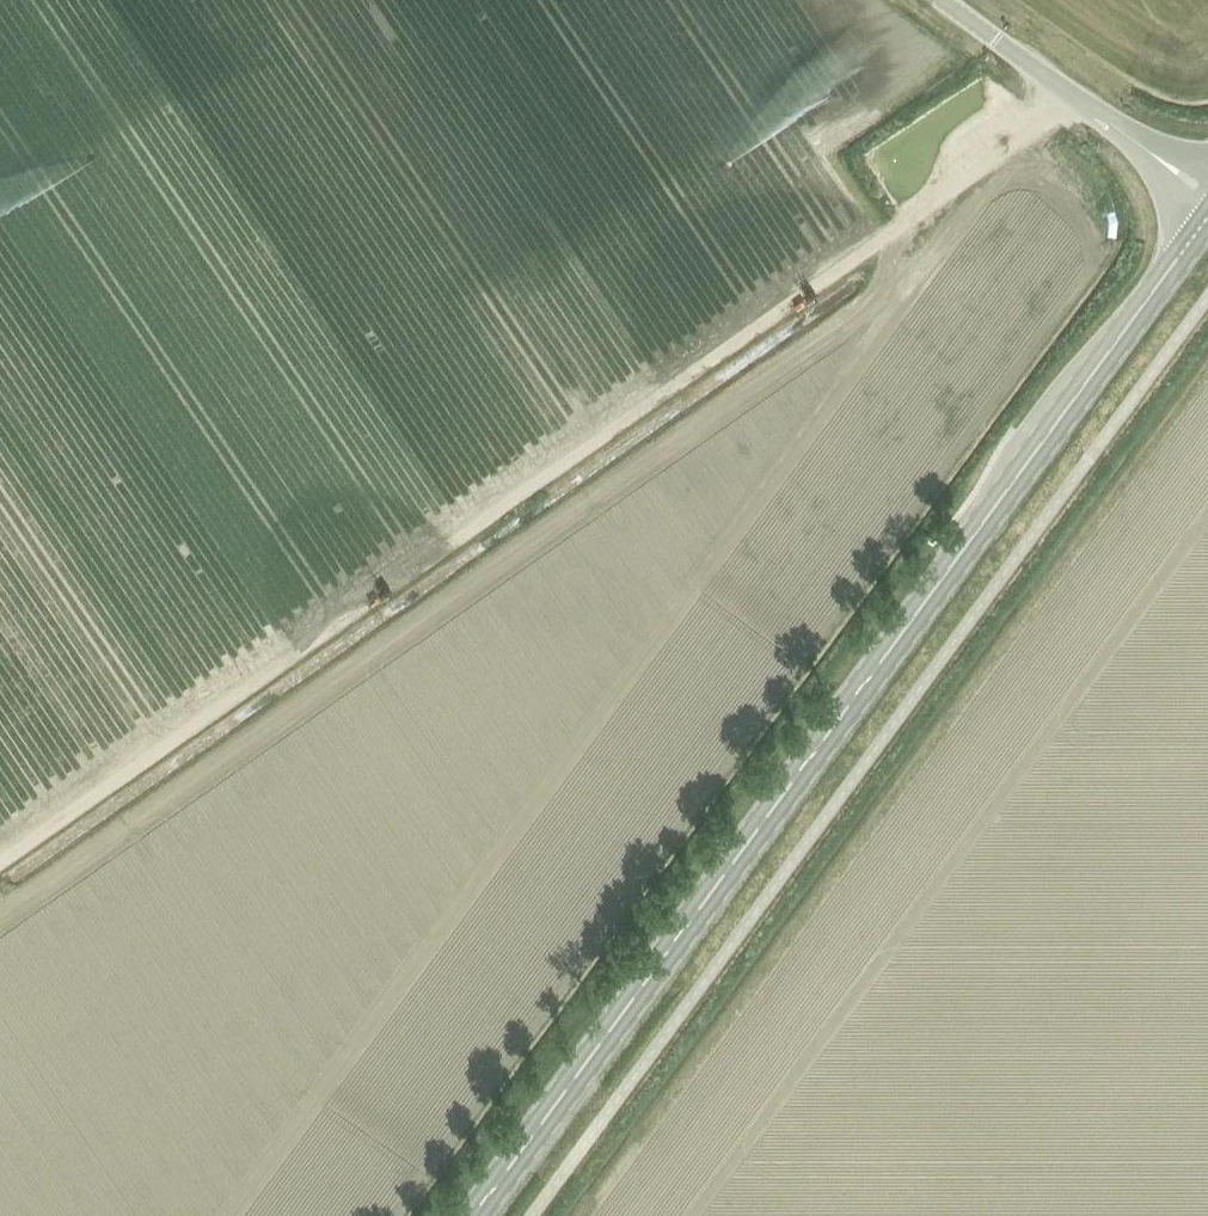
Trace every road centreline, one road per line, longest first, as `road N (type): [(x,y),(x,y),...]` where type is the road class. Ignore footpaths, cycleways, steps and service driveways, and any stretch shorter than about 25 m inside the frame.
road 1 (secondary): [(475,1215),(1205,221)]
road 2 (unclassified): [(1155,156),(942,0)]

